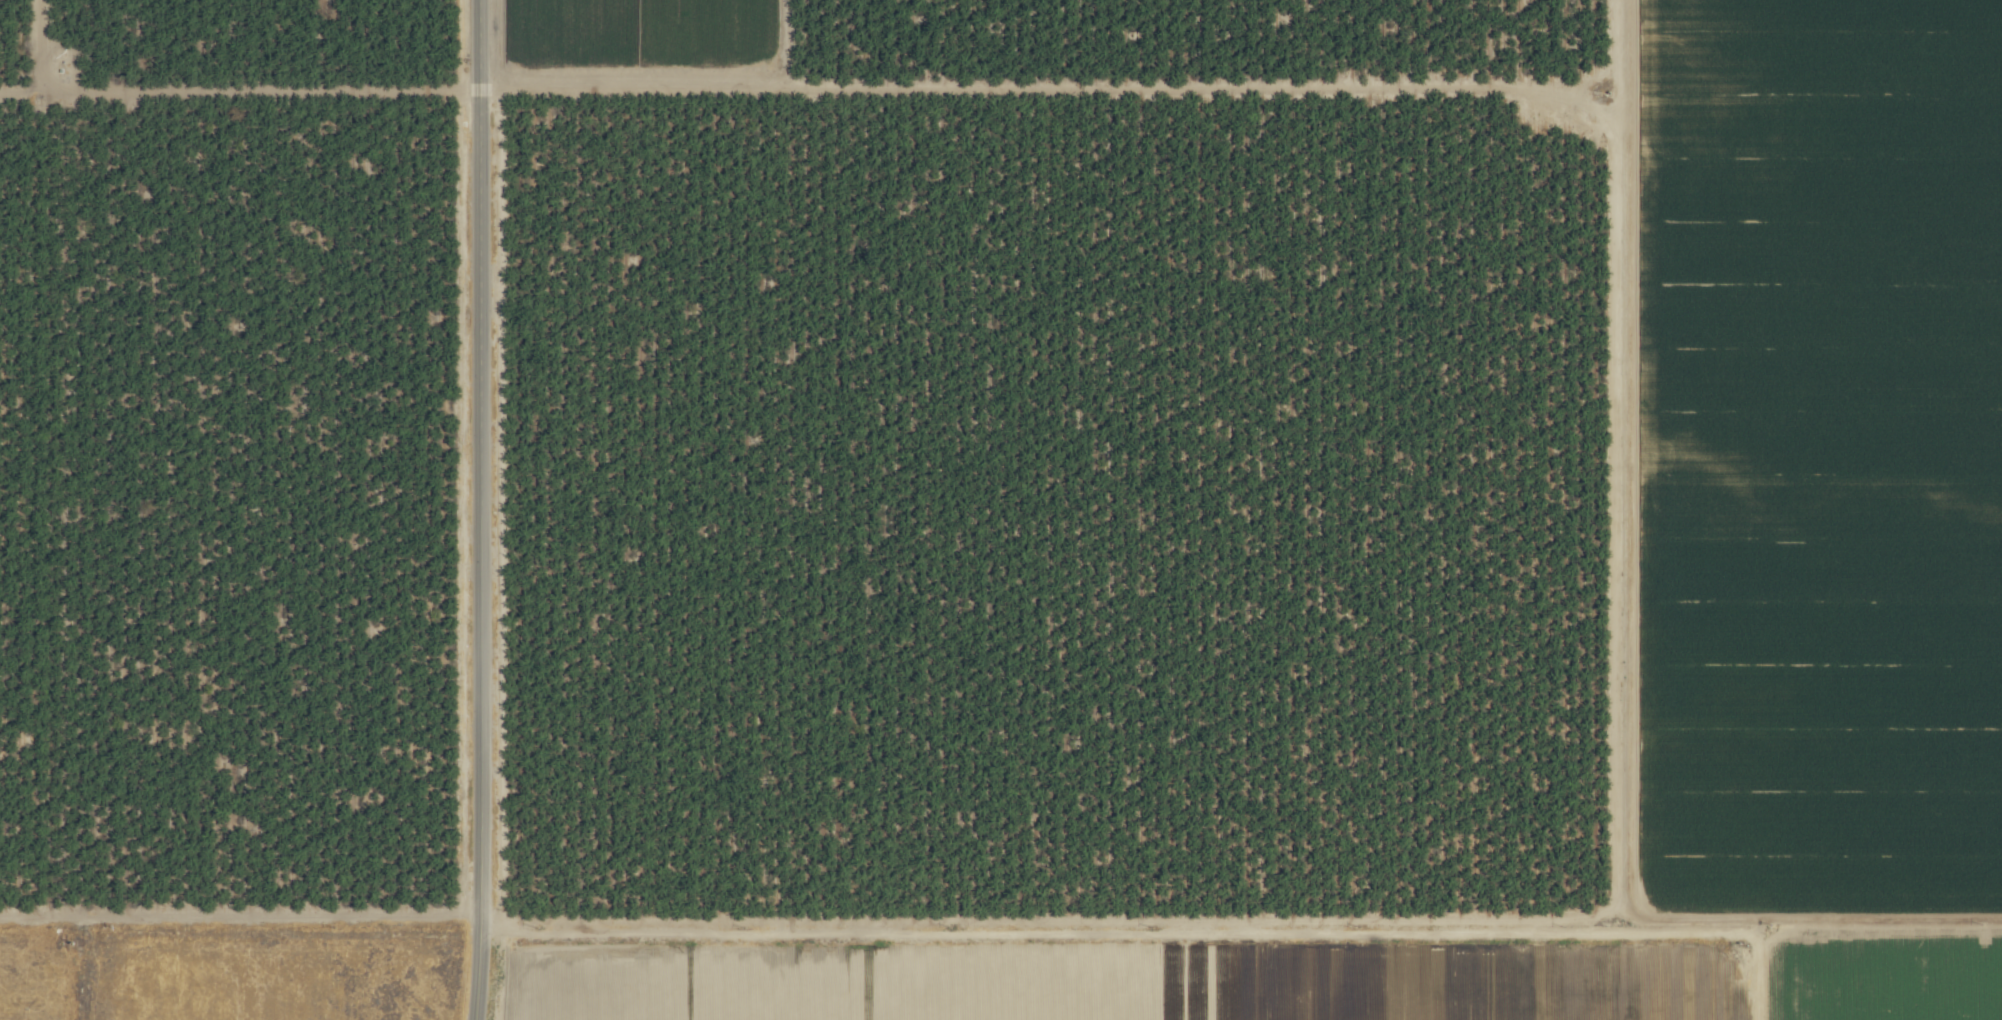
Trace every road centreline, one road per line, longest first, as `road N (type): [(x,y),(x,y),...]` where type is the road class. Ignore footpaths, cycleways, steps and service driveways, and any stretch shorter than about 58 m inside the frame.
road 1 (secondary): [(478,0),(474,1019)]

